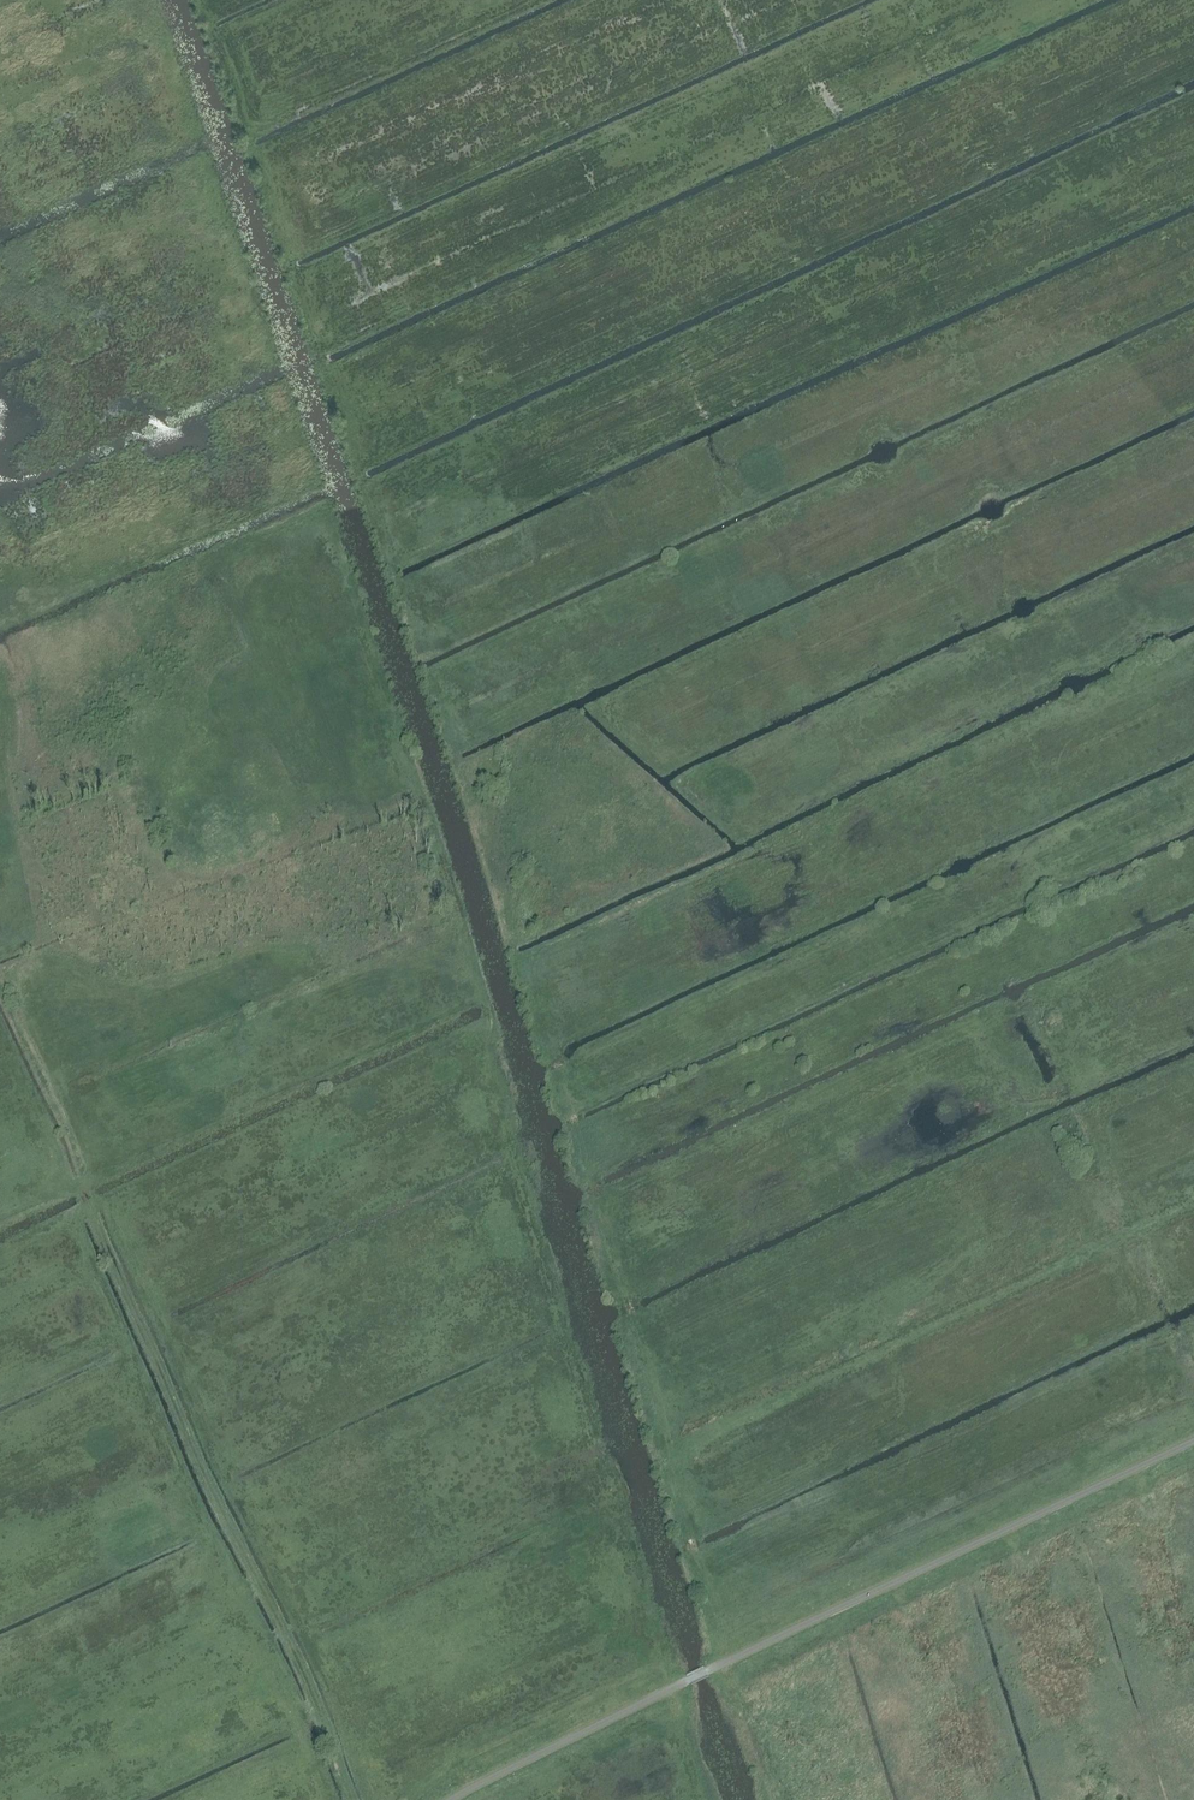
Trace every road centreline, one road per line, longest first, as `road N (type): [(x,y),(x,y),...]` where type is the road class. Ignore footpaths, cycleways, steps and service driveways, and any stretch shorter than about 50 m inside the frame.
road 1 (unclassified): [(448,1799),(1193,1441)]
road 2 (track): [(352,1799),(311,1690),(81,1181)]

